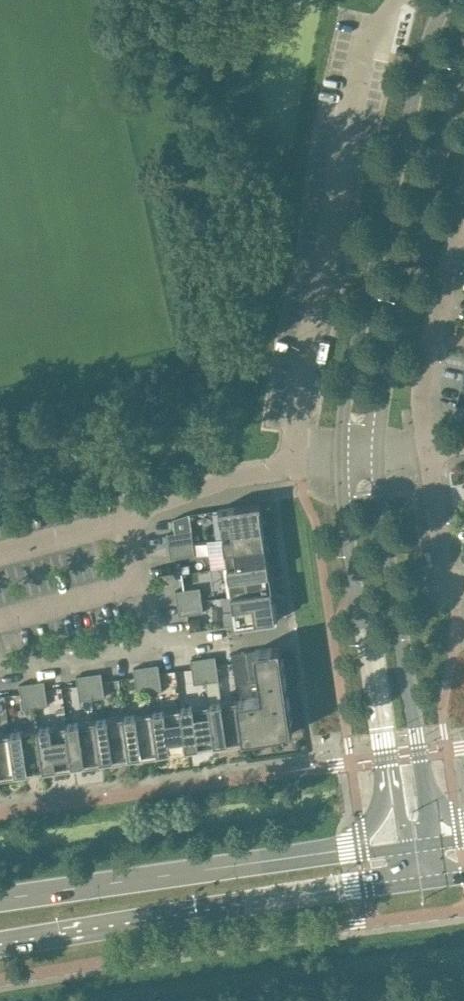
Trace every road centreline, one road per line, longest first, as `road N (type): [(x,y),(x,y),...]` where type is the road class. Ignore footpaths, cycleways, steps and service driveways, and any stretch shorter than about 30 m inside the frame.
road 1 (tertiary): [(448,0),(424,53),(347,395),(344,456)]
road 2 (tertiary): [(0,947),(423,883)]
road 3 (tertiary): [(399,842),(0,904)]
road 4 (tertiary): [(378,452),(387,382),(463,58)]
road 5 (tertiary): [(344,456),(355,581),(399,842)]
road 6 (tertiary): [(432,837),(378,452)]
road 7 (residential): [(424,448),(423,380),(463,210)]
road 8 (residential): [(132,519),(139,582),(0,620)]
road 9 (residential): [(450,589),(424,448)]
road 10 (unclassified): [(344,456),(206,484)]
road 11 (unclassified): [(0,554),(132,519)]

